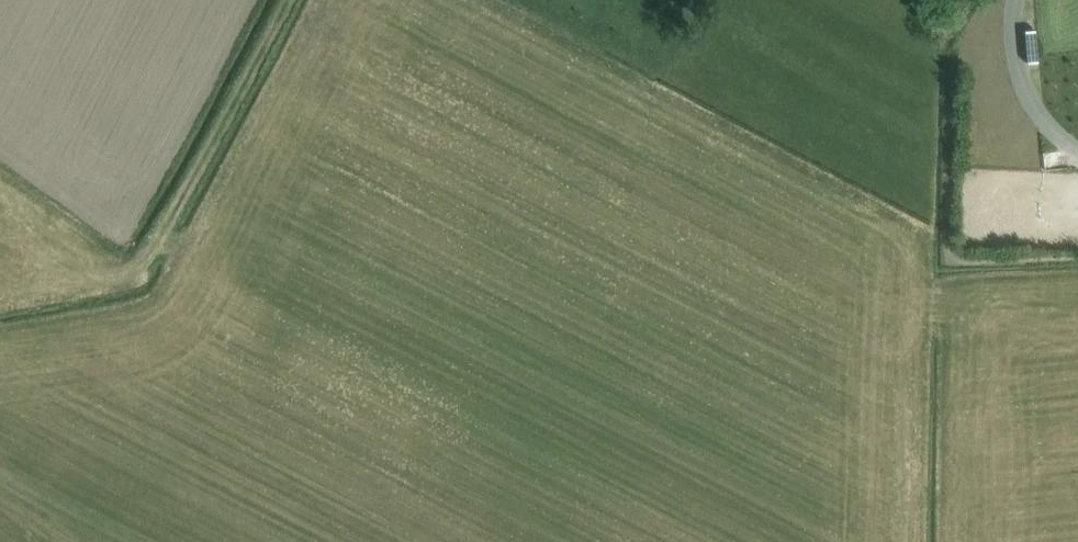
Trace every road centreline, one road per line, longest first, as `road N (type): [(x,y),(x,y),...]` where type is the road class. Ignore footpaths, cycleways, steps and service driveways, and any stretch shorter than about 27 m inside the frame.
road 1 (track): [(144,275),(289,0)]

